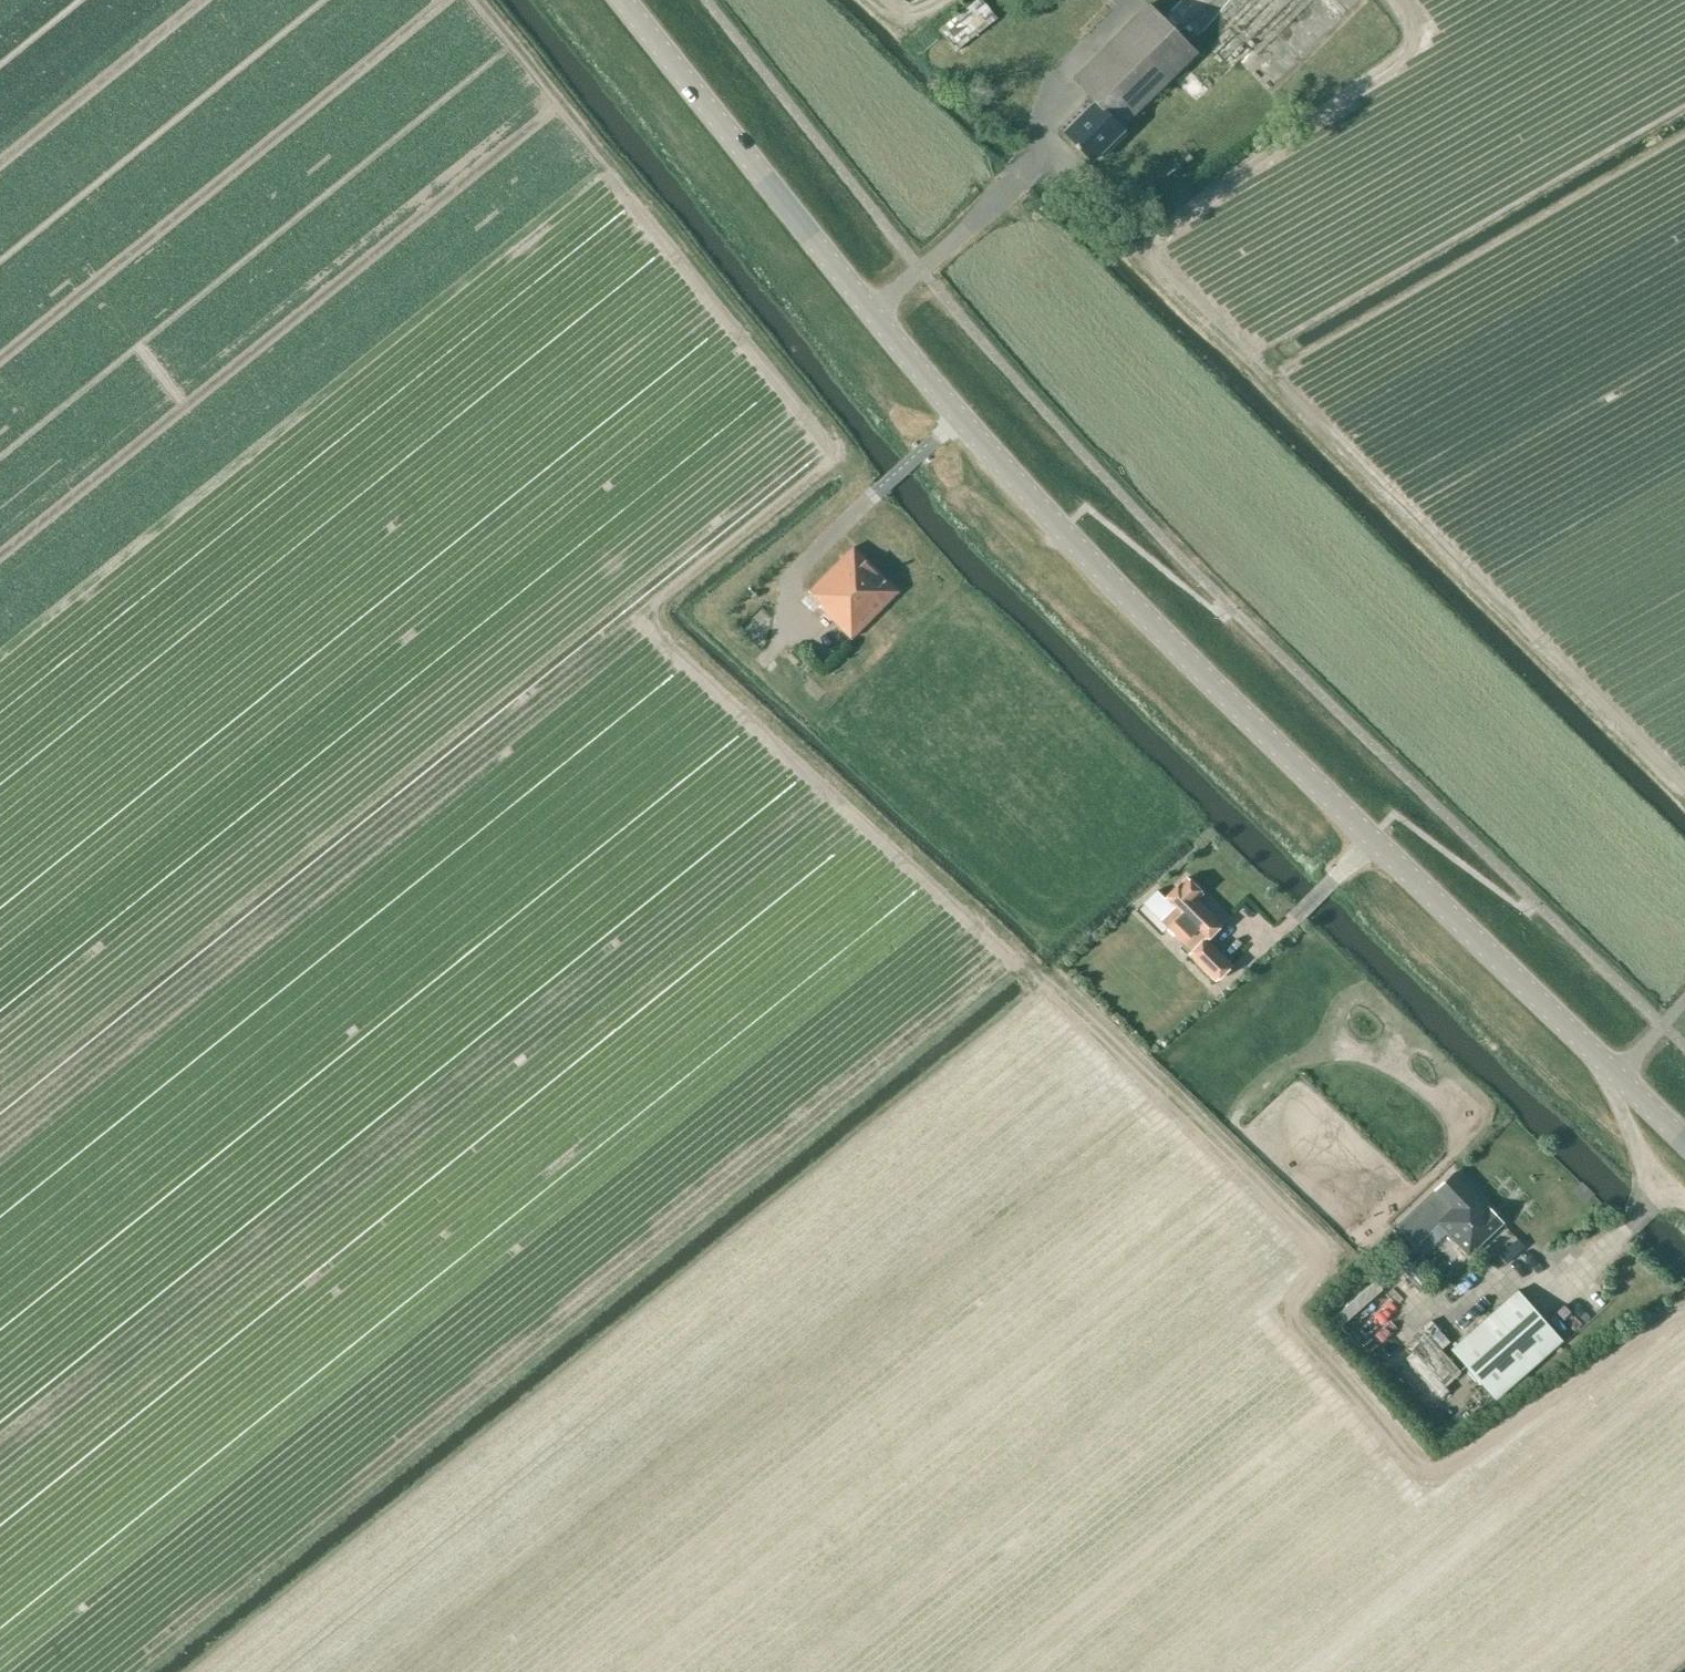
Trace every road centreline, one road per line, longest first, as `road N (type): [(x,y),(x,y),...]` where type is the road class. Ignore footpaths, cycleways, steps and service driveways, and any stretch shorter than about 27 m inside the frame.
road 1 (tertiary): [(1684,1143),(1077,552),(869,314),(623,0)]

